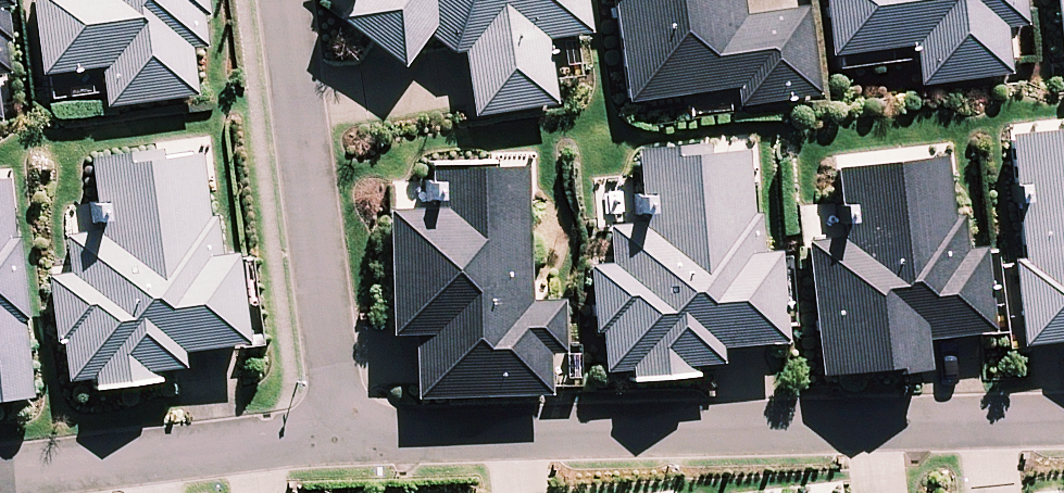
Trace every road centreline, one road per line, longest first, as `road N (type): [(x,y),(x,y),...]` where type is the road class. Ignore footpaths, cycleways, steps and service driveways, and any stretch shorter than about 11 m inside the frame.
road 1 (residential): [(334,445),(1063,422)]
road 2 (residential): [(334,445),(285,0)]
road 3 (residential): [(0,479),(334,445)]

